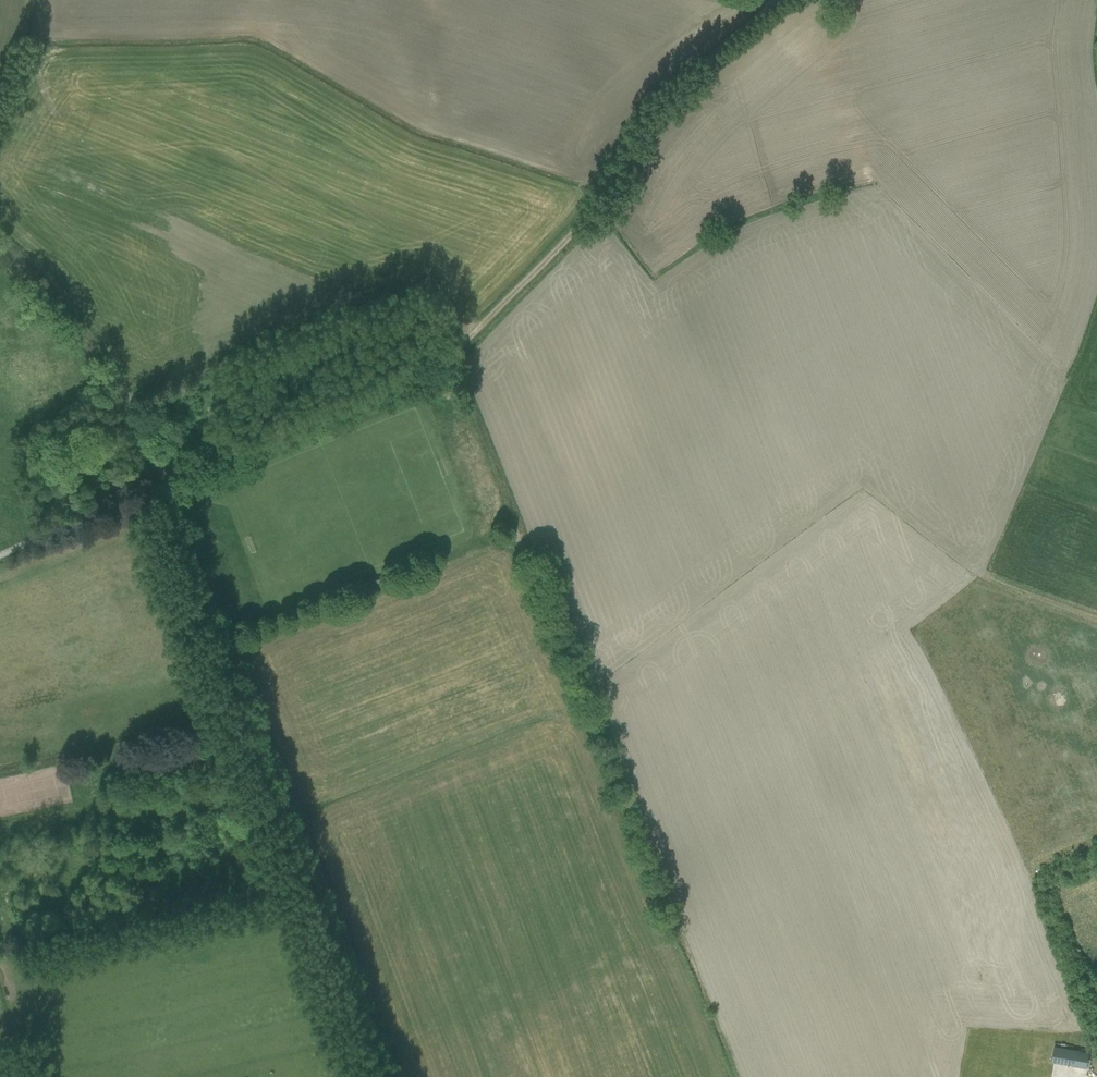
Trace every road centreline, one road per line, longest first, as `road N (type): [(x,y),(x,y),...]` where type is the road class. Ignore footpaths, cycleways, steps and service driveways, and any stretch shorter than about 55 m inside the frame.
road 1 (track): [(162,484),(448,359),(588,221),(638,115),(774,0)]
road 2 (unclassified): [(162,484),(395,1076)]

